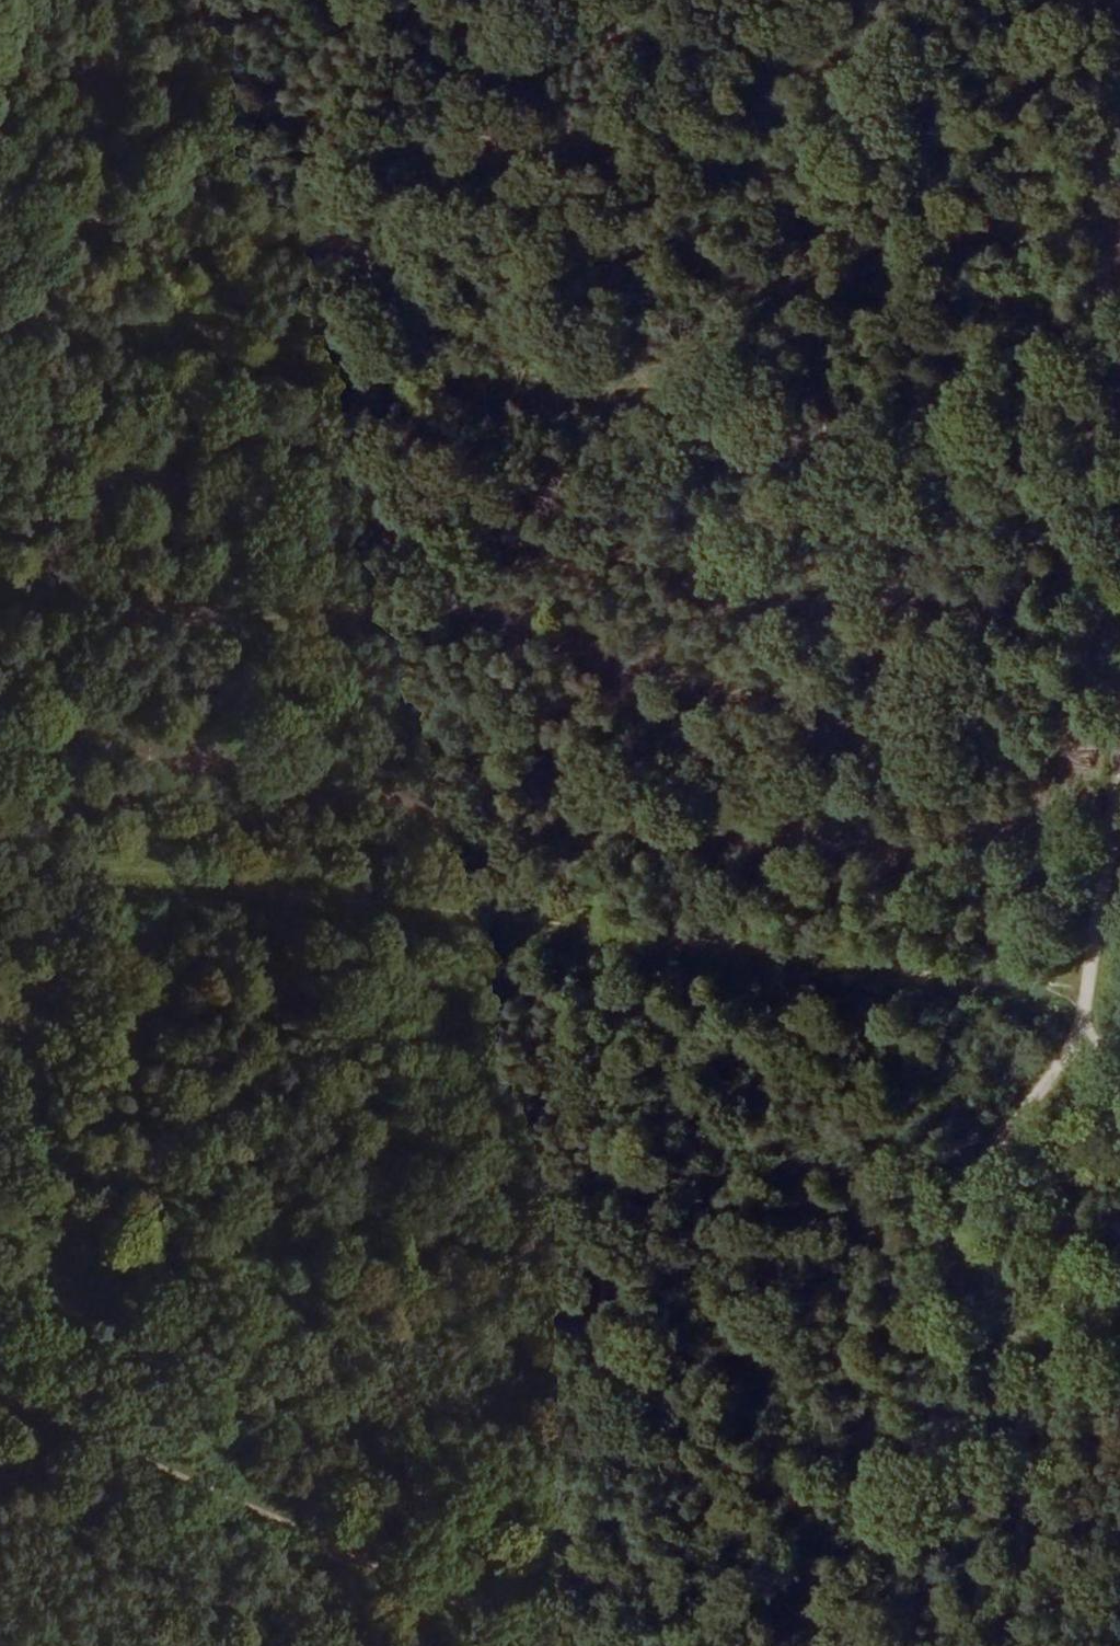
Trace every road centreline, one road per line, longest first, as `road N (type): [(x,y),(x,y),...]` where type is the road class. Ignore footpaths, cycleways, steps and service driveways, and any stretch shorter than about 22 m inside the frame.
road 1 (track): [(1119,700),(1074,1037),(1010,1114),(964,1216),(968,1282),(1022,1450)]
road 2 (track): [(1002,1645),(1022,1450)]

